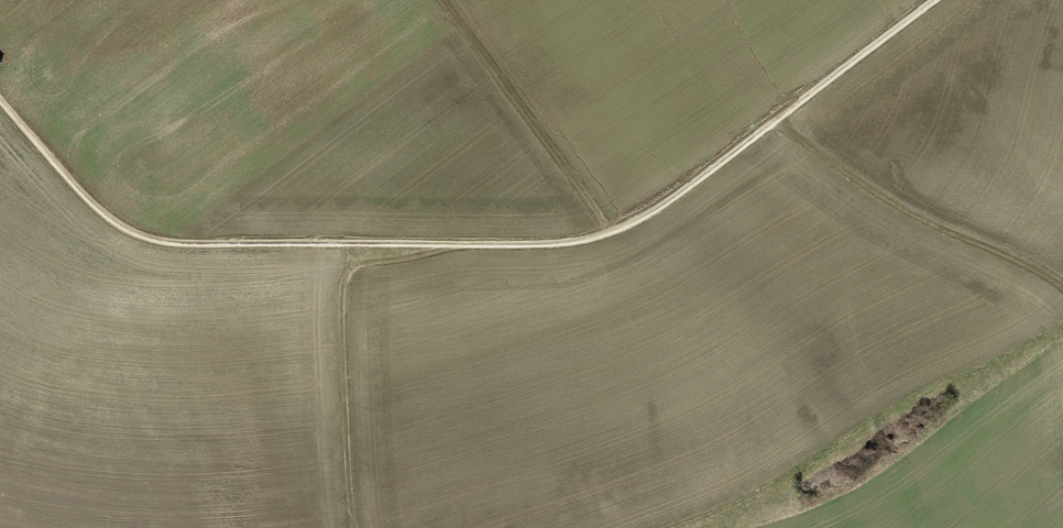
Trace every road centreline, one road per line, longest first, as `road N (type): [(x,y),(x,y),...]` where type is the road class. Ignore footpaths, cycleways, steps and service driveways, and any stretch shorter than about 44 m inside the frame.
road 1 (track): [(0,98),(96,207),(146,244),(190,253),(582,240),(669,207),(939,0)]
road 2 (track): [(673,527),(730,508),(934,387),(1062,331)]
road 3 (track): [(464,245),(354,265),(344,283),(351,527)]
road 4 (track): [(439,0),(610,234)]

